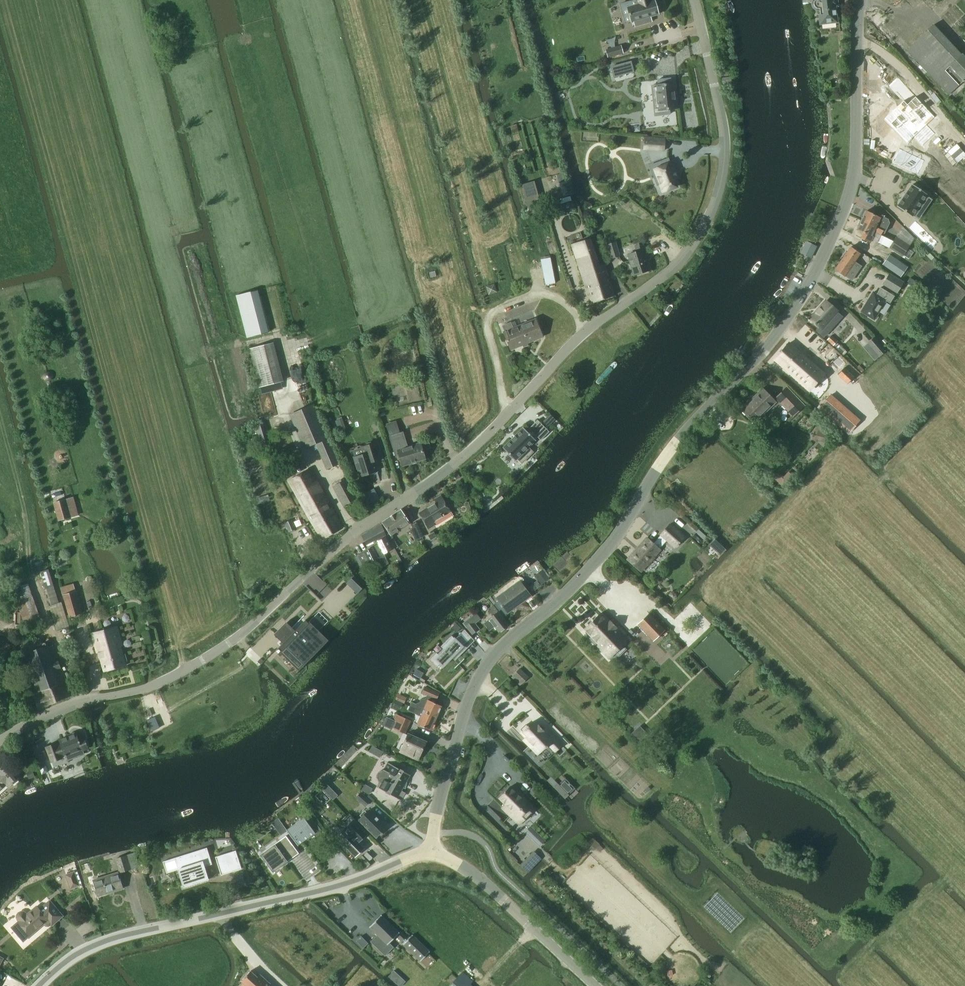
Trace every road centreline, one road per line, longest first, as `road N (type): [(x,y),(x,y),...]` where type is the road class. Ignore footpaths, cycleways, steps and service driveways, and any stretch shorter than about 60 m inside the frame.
road 1 (tertiary): [(0,743),(64,709),(133,695),(209,659),(344,539),(499,428),(582,335),(688,252),(715,206),(725,154),(694,0)]
road 2 (tertiary): [(430,854),(463,720),(488,664),(608,548),(657,468),(766,350),(809,286),(853,183),(860,0)]
road 3 (tertiary): [(38,985),(102,942),(339,885),(430,854)]
road 4 (tertiary): [(595,985),(482,881),(430,854)]

